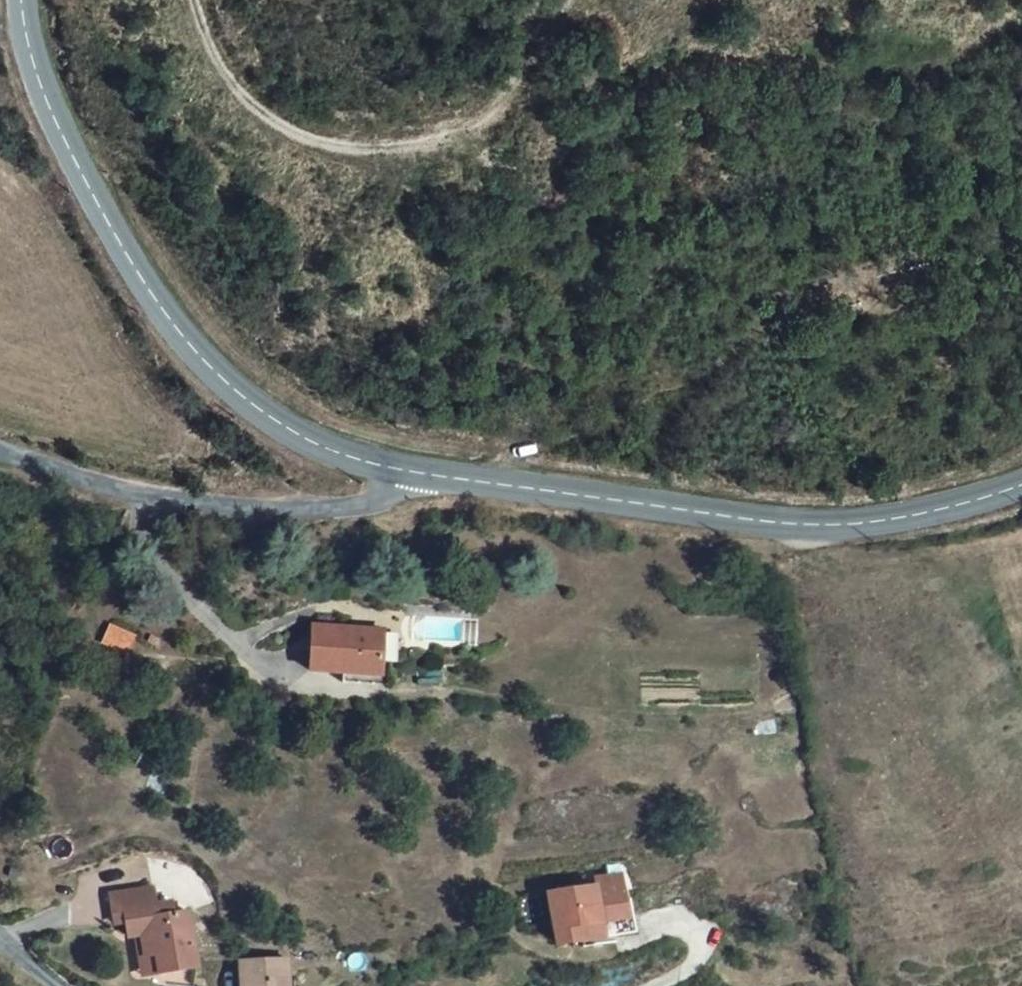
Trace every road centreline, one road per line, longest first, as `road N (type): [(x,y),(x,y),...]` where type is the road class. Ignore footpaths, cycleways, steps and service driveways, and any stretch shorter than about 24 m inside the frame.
road 1 (secondary): [(410,474),(346,457),(273,419),(165,312),(49,103),(21,0)]
road 2 (secondary): [(1021,487),(896,524),(805,529),(410,474)]
road 3 (track): [(197,0),(210,56),(253,115),(339,149),(461,136),(576,0)]
road 4 (unclassified): [(410,474),(383,497),(334,511),(234,511),(0,454)]

